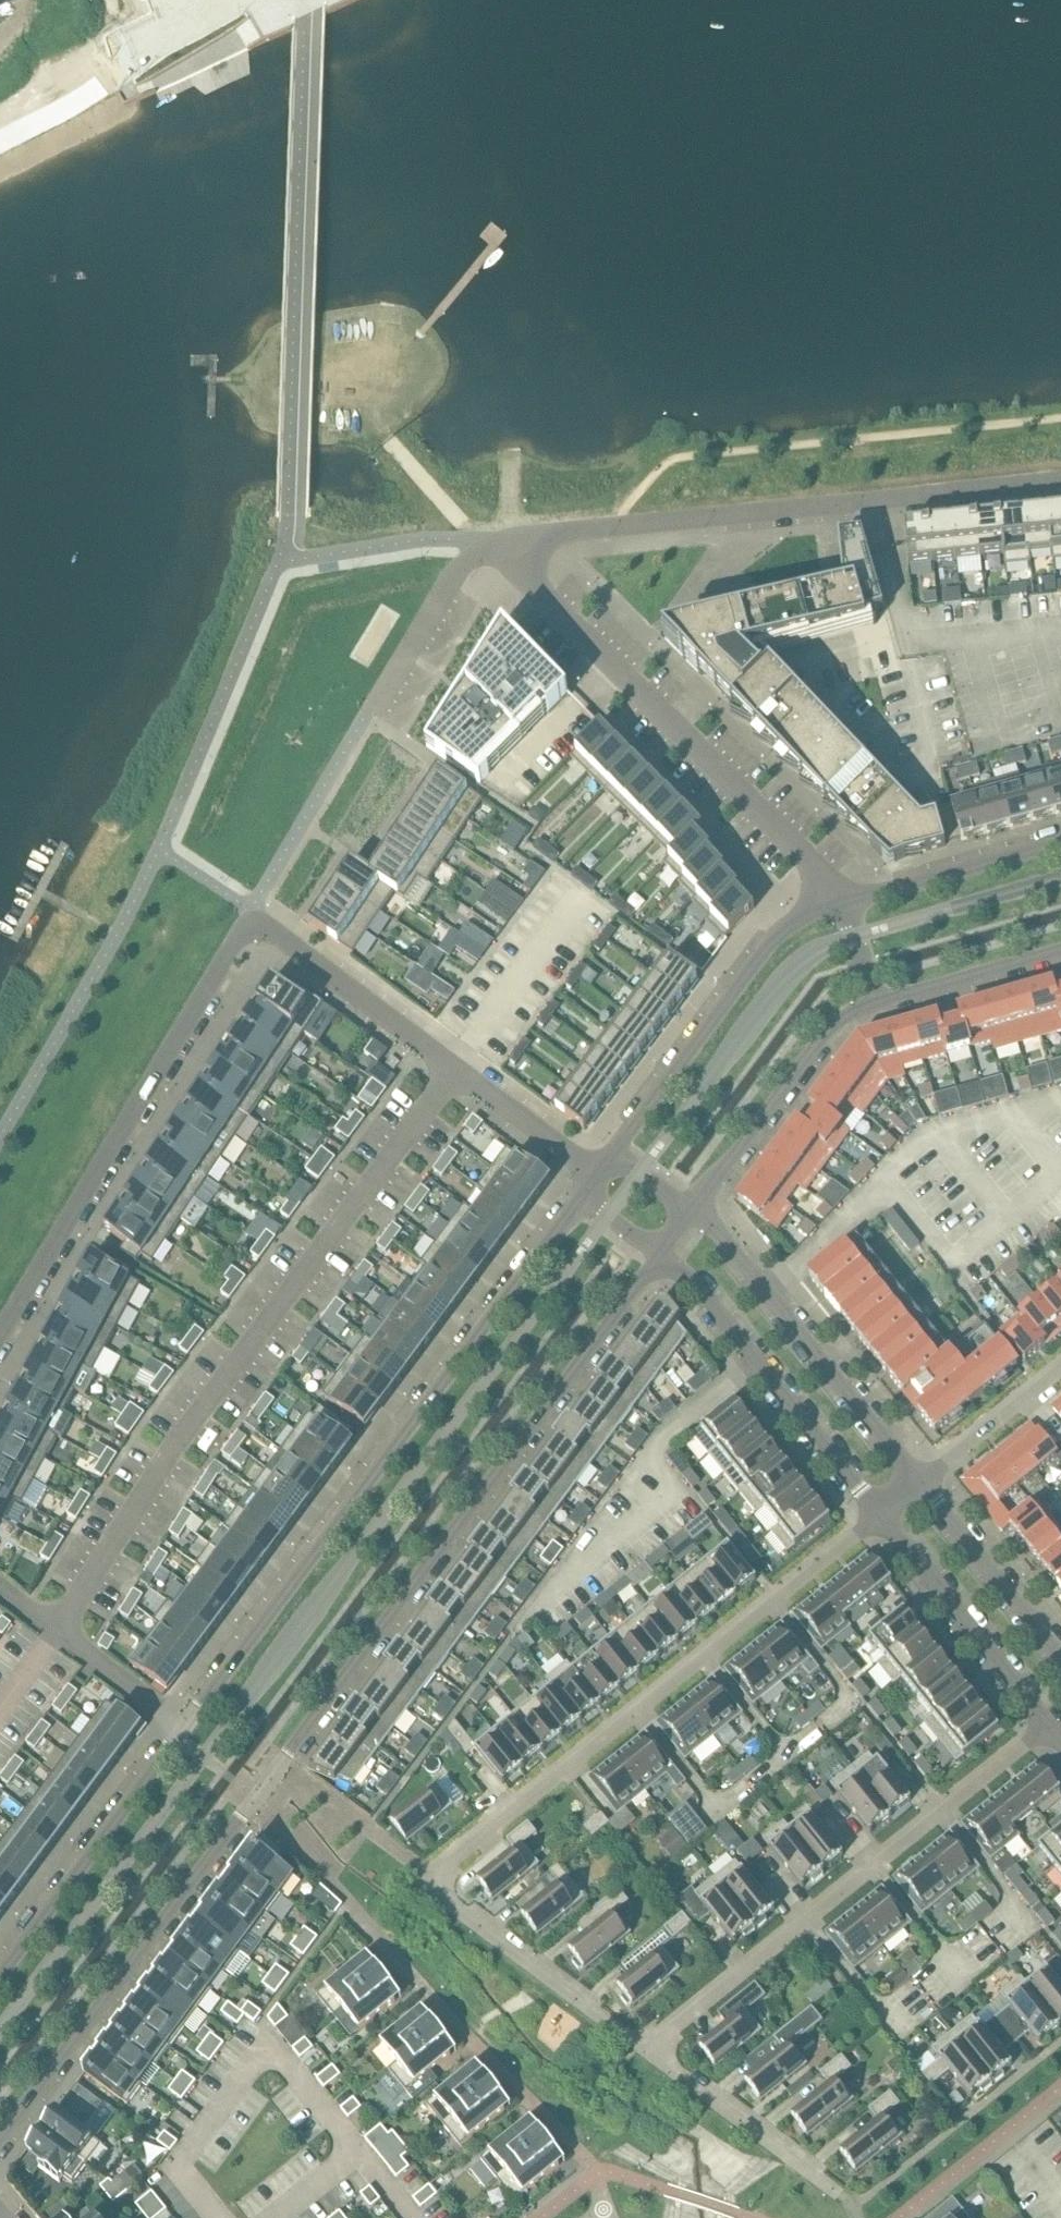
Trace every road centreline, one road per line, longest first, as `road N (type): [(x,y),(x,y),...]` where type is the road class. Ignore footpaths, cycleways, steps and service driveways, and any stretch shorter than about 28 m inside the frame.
road 1 (residential): [(0,2141),(663,1254)]
road 2 (residential): [(597,1175),(275,930),(256,927),(233,945),(0,1333)]
road 3 (residential): [(648,2048),(438,1894),(435,1879),(883,1514)]
road 4 (residential): [(597,1175),(185,1727)]
road 5 (residential): [(515,541),(1060,481)]
road 6 (residential): [(1050,1726),(648,2048)]
road 7 (residential): [(847,902),(541,591),(515,541)]
road 8 (residential): [(600,2217),(603,2198),(592,2167),(350,1903)]
road 9 (residential): [(847,902),(810,914),(770,945),(597,1175)]
road 10 (residential): [(921,1482),(772,1295),(694,1212)]
road 11 (residential): [(663,1254),(883,1514)]
road 12 (residential): [(185,1727),(0,1979)]
road 13 (residential): [(694,1212),(834,1023),(876,1002)]
road 14 (residential): [(883,1514),(1050,1726)]
road 15 (residential): [(838,2192),(648,2048)]
road 16 (residential): [(0,1587),(185,1727)]
road 17 (residential): [(1060,842),(847,902)]
road 18 (residential): [(378,703),(457,573),(480,550),(515,541)]
road 19 (residential): [(1060,1652),(921,1482)]
road 20 (residential): [(876,1002),(1060,950)]
road 21 (residential): [(921,1482),(1060,1370)]

